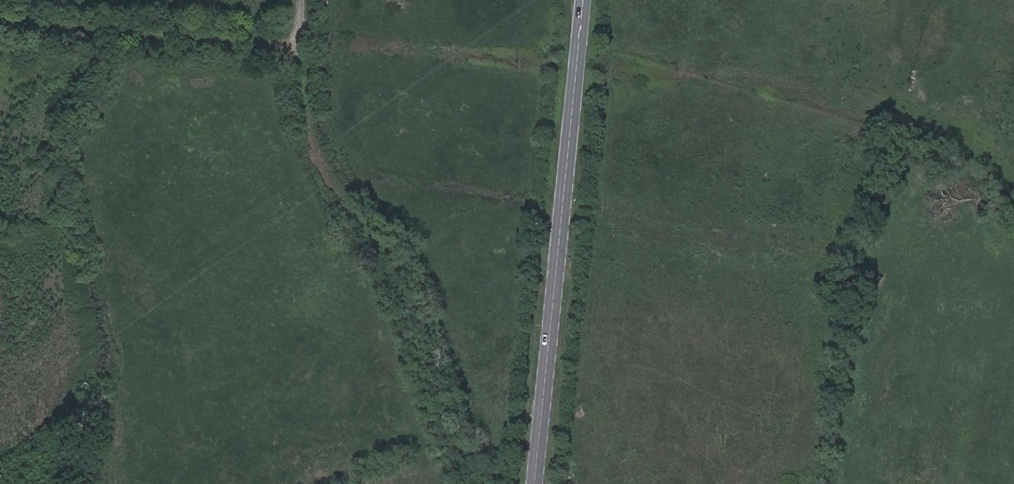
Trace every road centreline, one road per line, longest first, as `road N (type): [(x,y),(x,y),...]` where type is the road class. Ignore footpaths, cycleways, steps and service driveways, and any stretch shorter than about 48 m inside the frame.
road 1 (tertiary): [(584,0),(535,483)]

